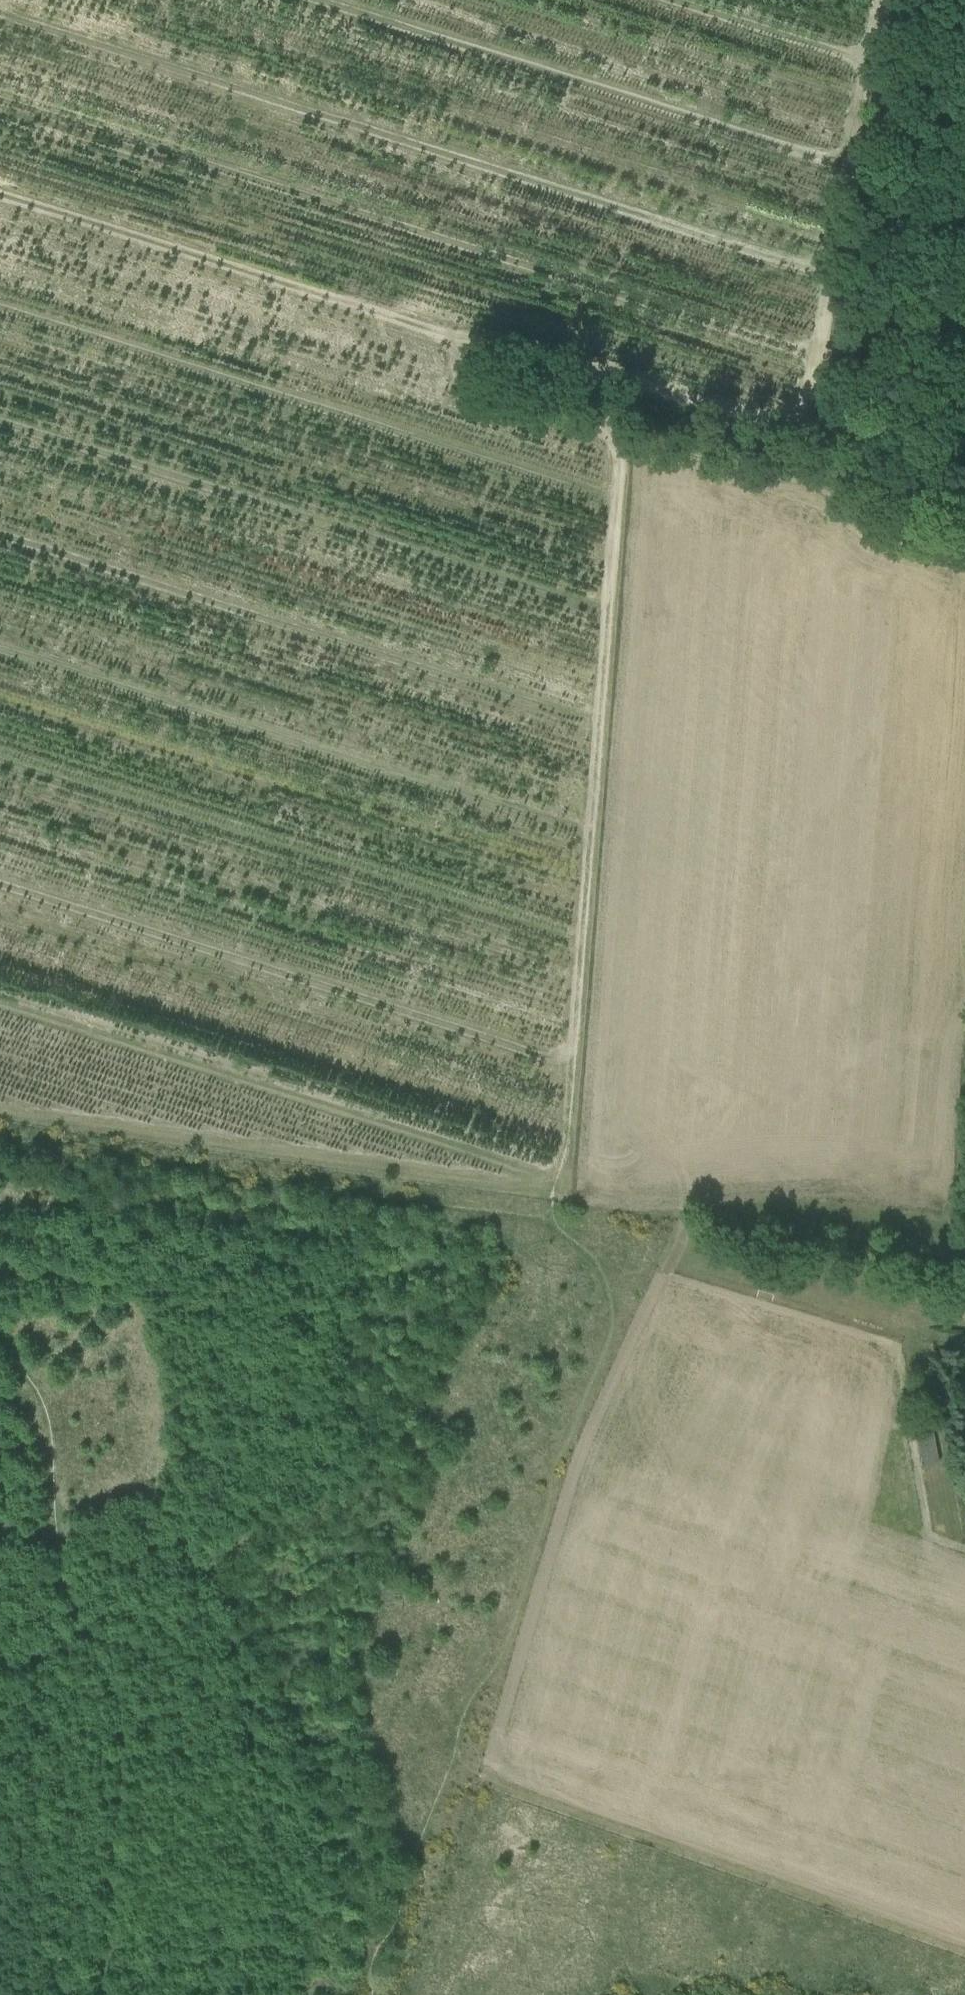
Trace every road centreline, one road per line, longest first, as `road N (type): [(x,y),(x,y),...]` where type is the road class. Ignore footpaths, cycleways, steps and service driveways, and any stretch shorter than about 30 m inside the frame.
road 1 (track): [(964,495),(854,473),(800,428),(761,410),(481,331),(425,325),(0,189)]
road 2 (track): [(964,1946),(451,1759)]

